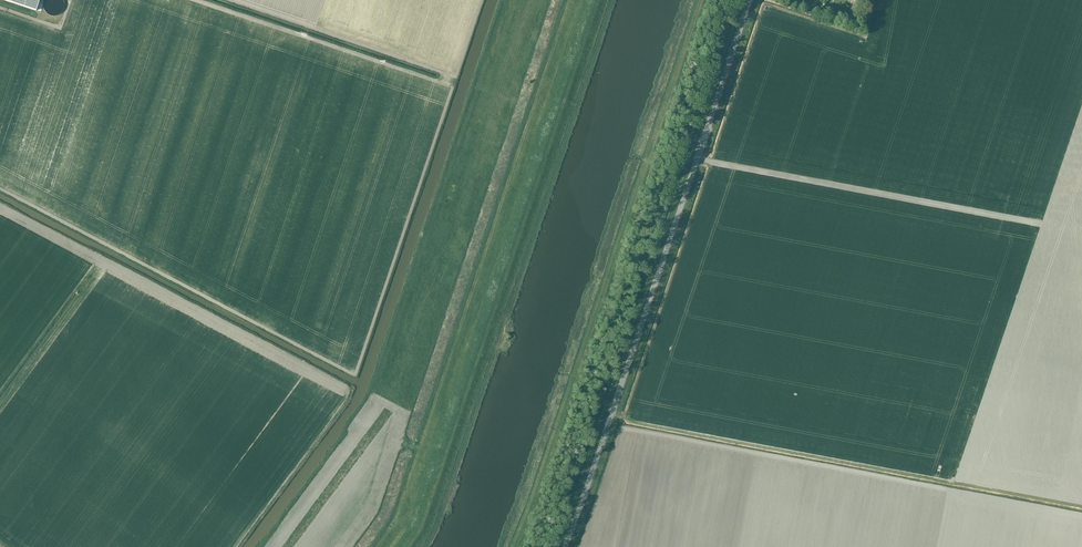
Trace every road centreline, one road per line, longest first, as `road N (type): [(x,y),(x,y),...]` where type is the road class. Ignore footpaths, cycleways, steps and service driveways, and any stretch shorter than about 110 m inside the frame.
road 1 (unclassified): [(564,546),(750,0)]

